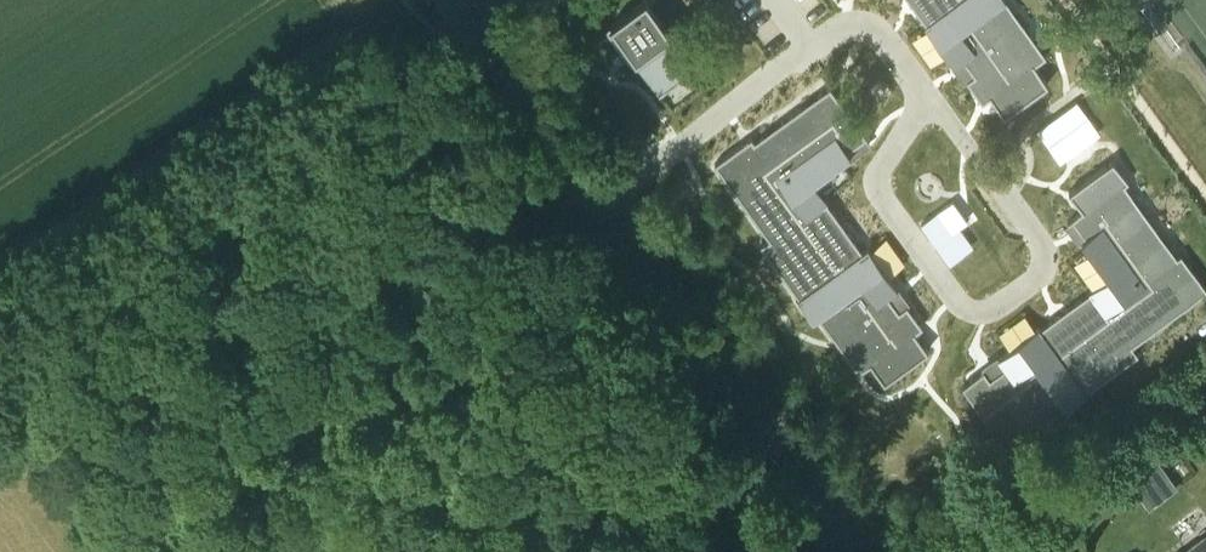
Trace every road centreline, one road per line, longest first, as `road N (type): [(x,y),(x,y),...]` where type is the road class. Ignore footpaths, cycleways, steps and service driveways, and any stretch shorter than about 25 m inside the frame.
road 1 (track): [(469,19),(339,120),(0,350)]
road 2 (residential): [(861,551),(605,208)]
road 3 (residential): [(605,208),(830,32),(859,24),(882,33),(927,91)]
road 4 (residential): [(927,91),(1052,266),(976,314)]
road 5 (residential): [(976,314),(875,183),(927,91)]
road 6 (residential): [(605,208),(454,0)]

